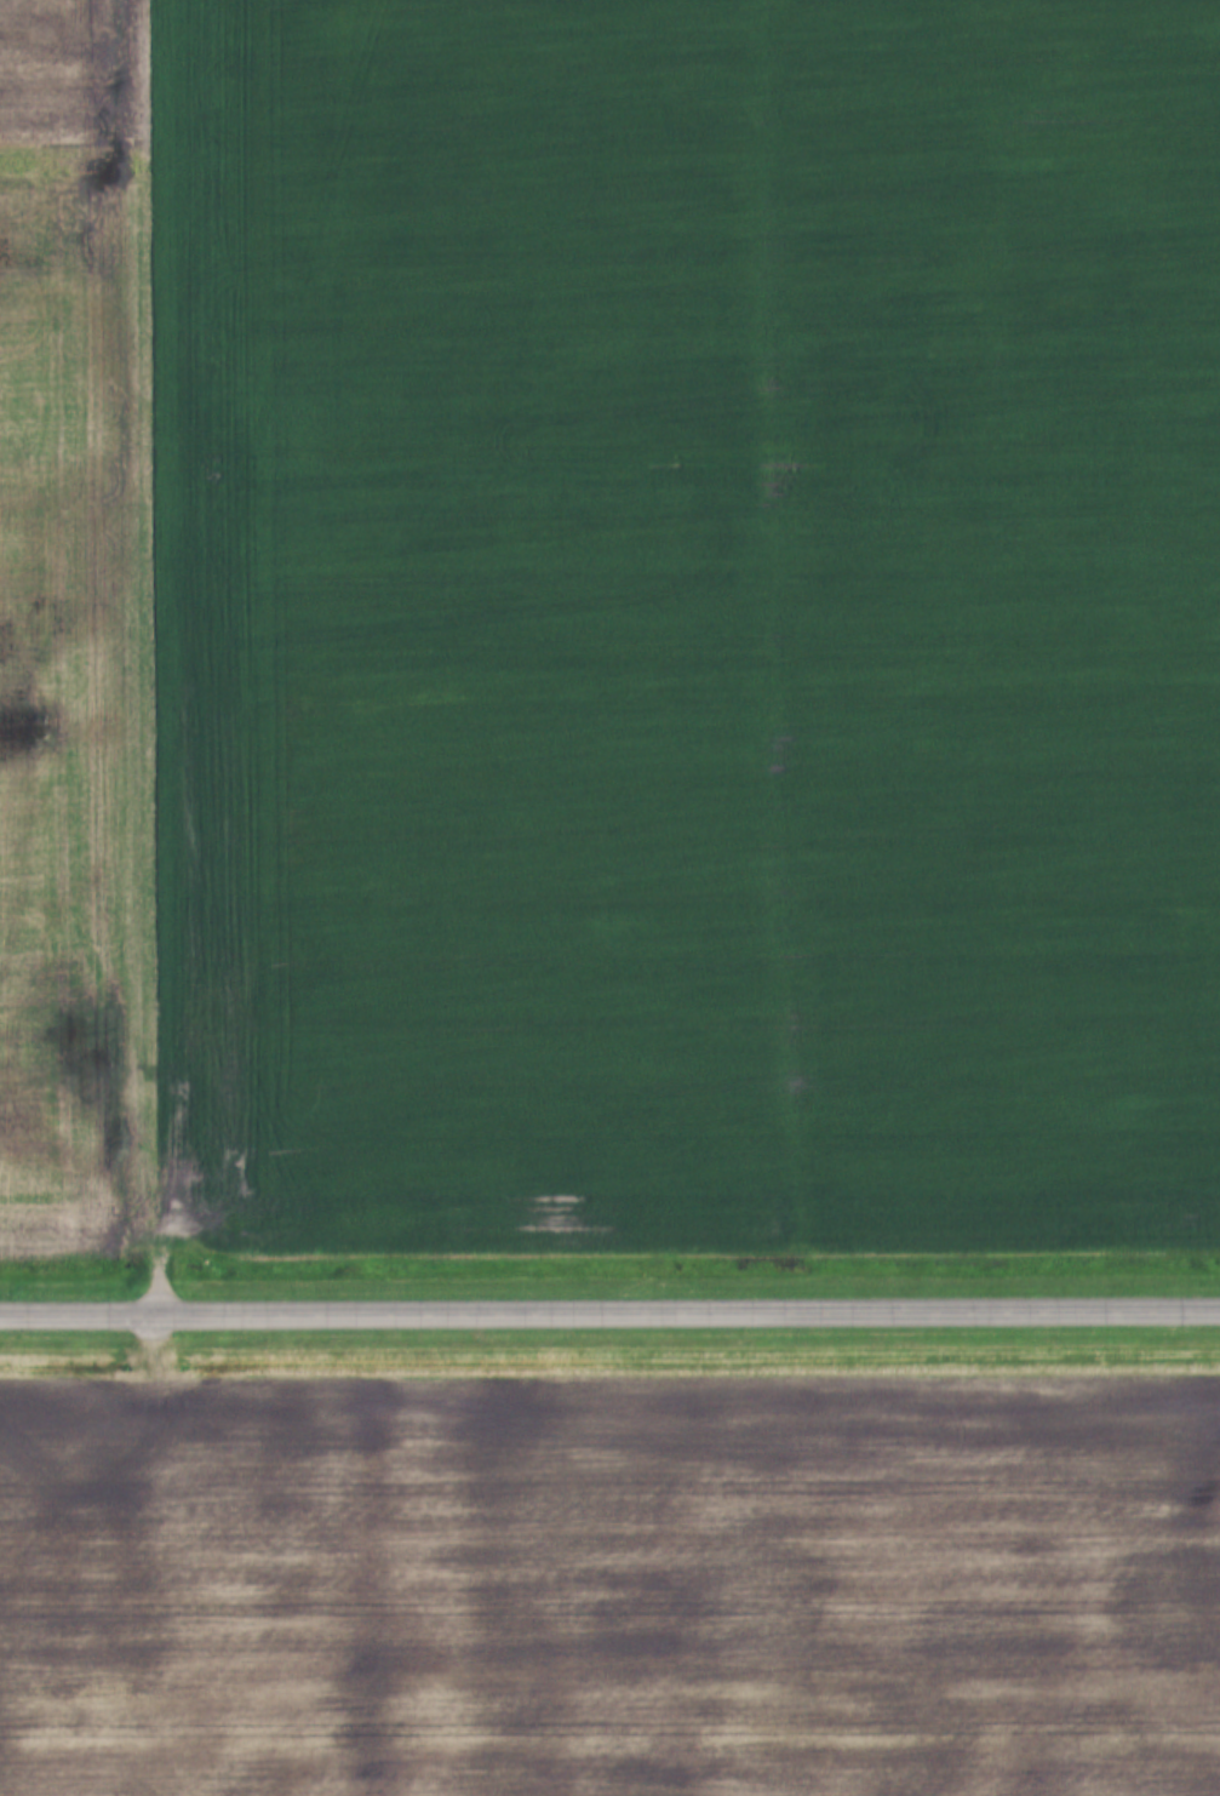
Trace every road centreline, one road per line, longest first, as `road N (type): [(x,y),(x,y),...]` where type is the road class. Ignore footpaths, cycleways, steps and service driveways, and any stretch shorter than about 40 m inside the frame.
road 1 (tertiary): [(1219,1313),(0,1322)]

